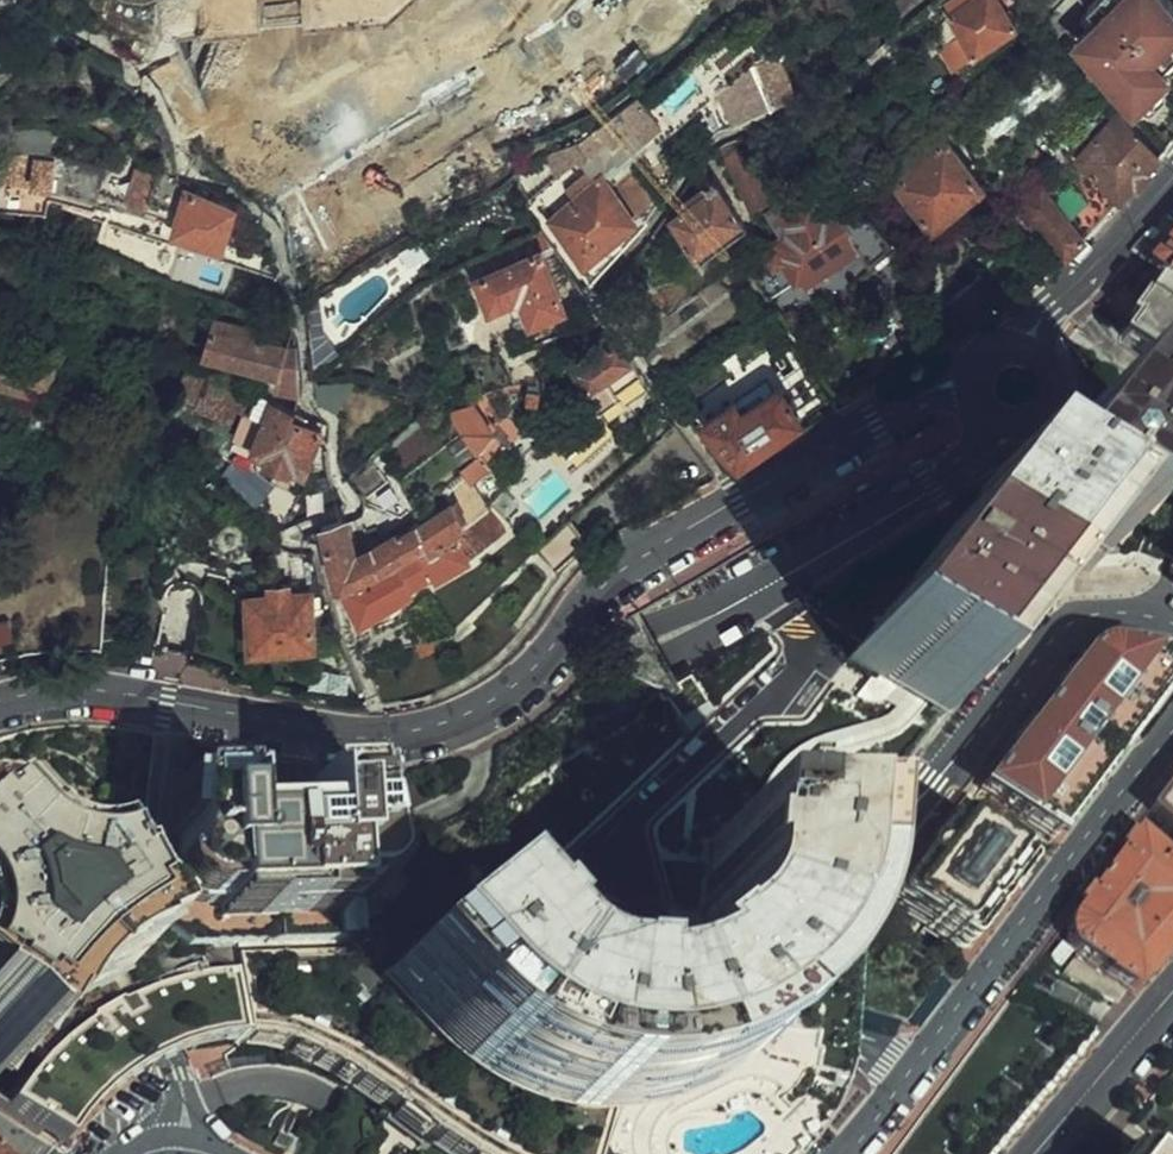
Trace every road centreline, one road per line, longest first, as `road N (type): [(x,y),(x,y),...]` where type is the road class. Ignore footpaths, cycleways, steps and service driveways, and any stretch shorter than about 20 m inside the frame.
road 1 (residential): [(1172,631),(1131,612),(1073,623),(865,867),(802,925),(678,948),(604,942),(525,928),(479,896),(452,860),(446,816),(469,768),(523,722),(933,492),(1007,437)]
road 2 (residential): [(0,702),(86,694),(389,737),(447,726),(524,682),(623,572),(874,426),(972,381)]
road 3 (residential): [(844,1153),(1172,735)]
road 4 (residential): [(1172,181),(1049,312),(1032,348)]
road 5 (tertiary): [(1039,1153),(1172,996)]
road 6 (residential): [(1007,437),(1050,425),(1063,398),(1056,367),(1032,348)]

